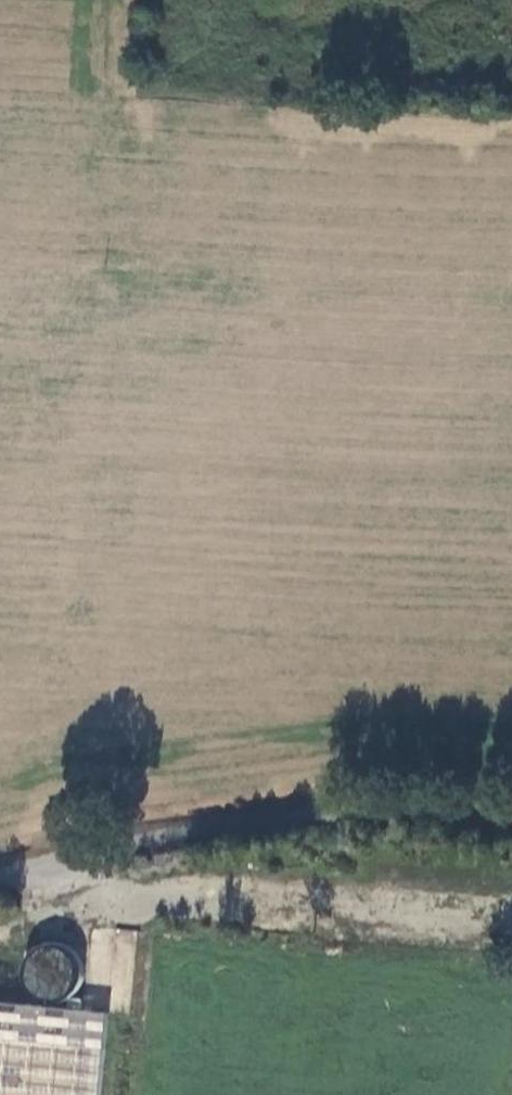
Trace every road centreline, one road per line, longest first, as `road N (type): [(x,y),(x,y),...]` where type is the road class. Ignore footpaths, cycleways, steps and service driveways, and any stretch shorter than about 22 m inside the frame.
road 1 (unclassified): [(0,877),(195,831),(350,810),(511,830)]

